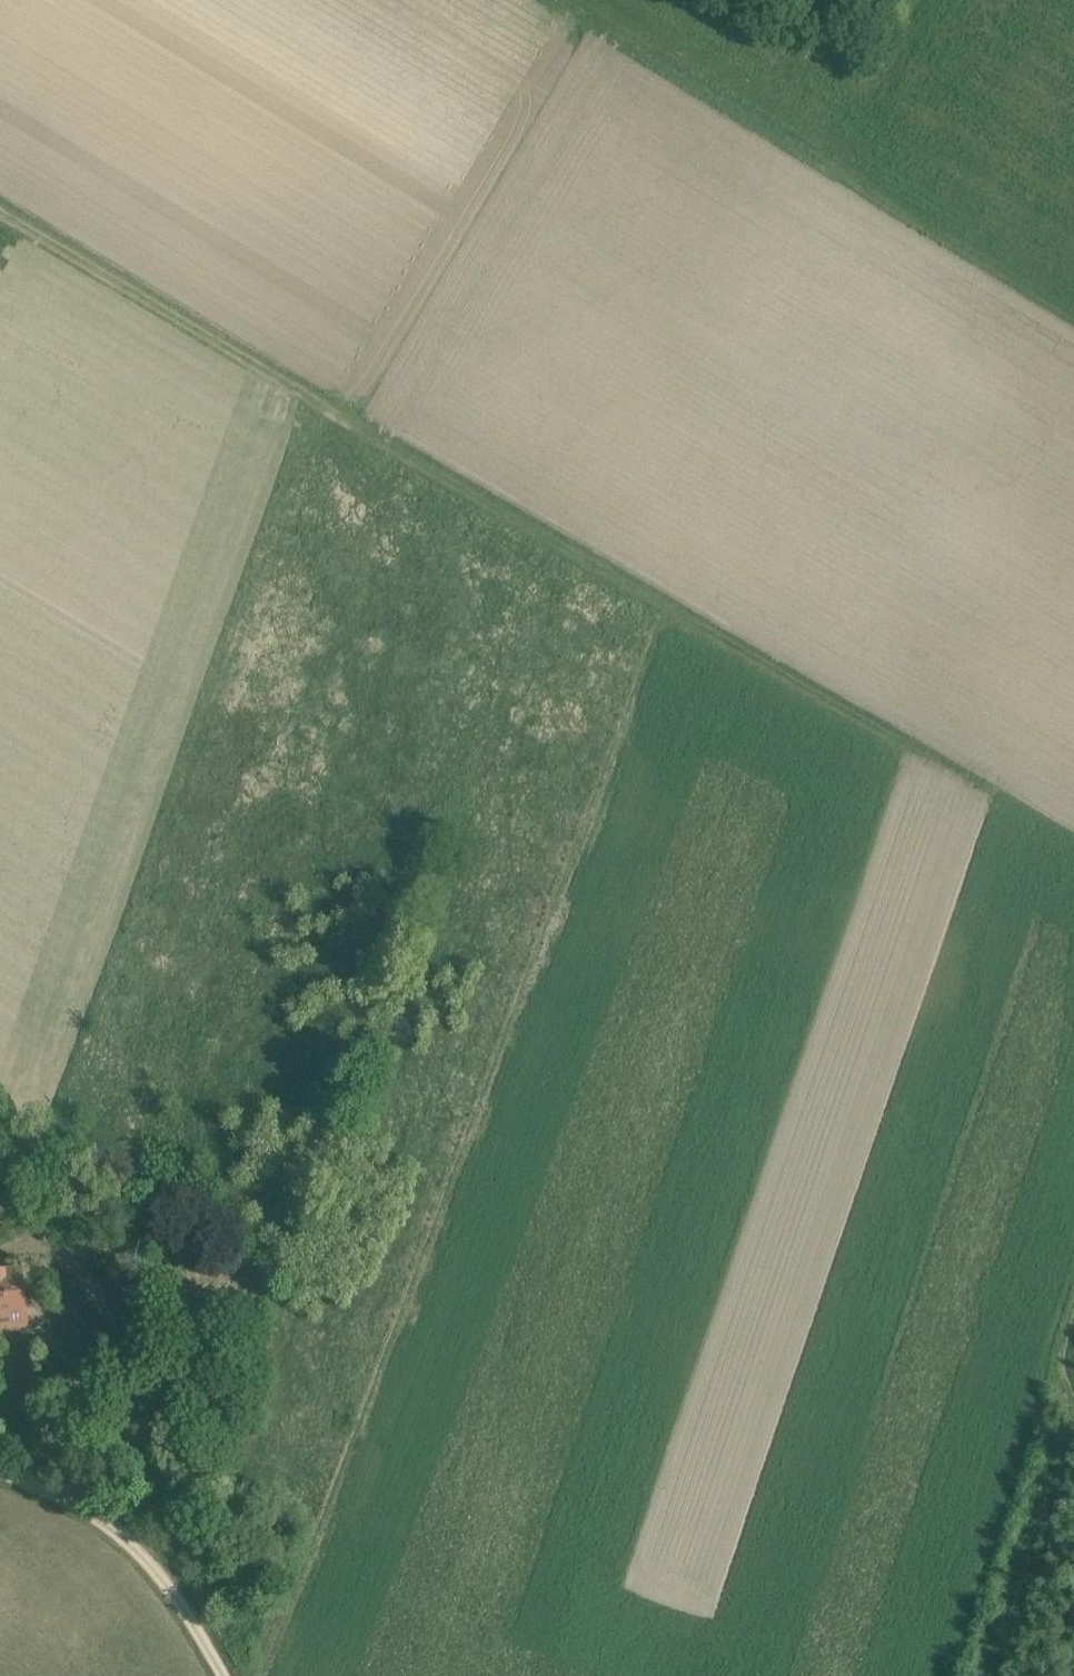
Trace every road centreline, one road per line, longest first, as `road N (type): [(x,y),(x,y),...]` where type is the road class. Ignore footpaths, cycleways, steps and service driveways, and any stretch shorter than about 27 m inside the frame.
road 1 (track): [(1069,847),(0,221)]
road 2 (track): [(225,1675),(135,1550),(0,1477)]

